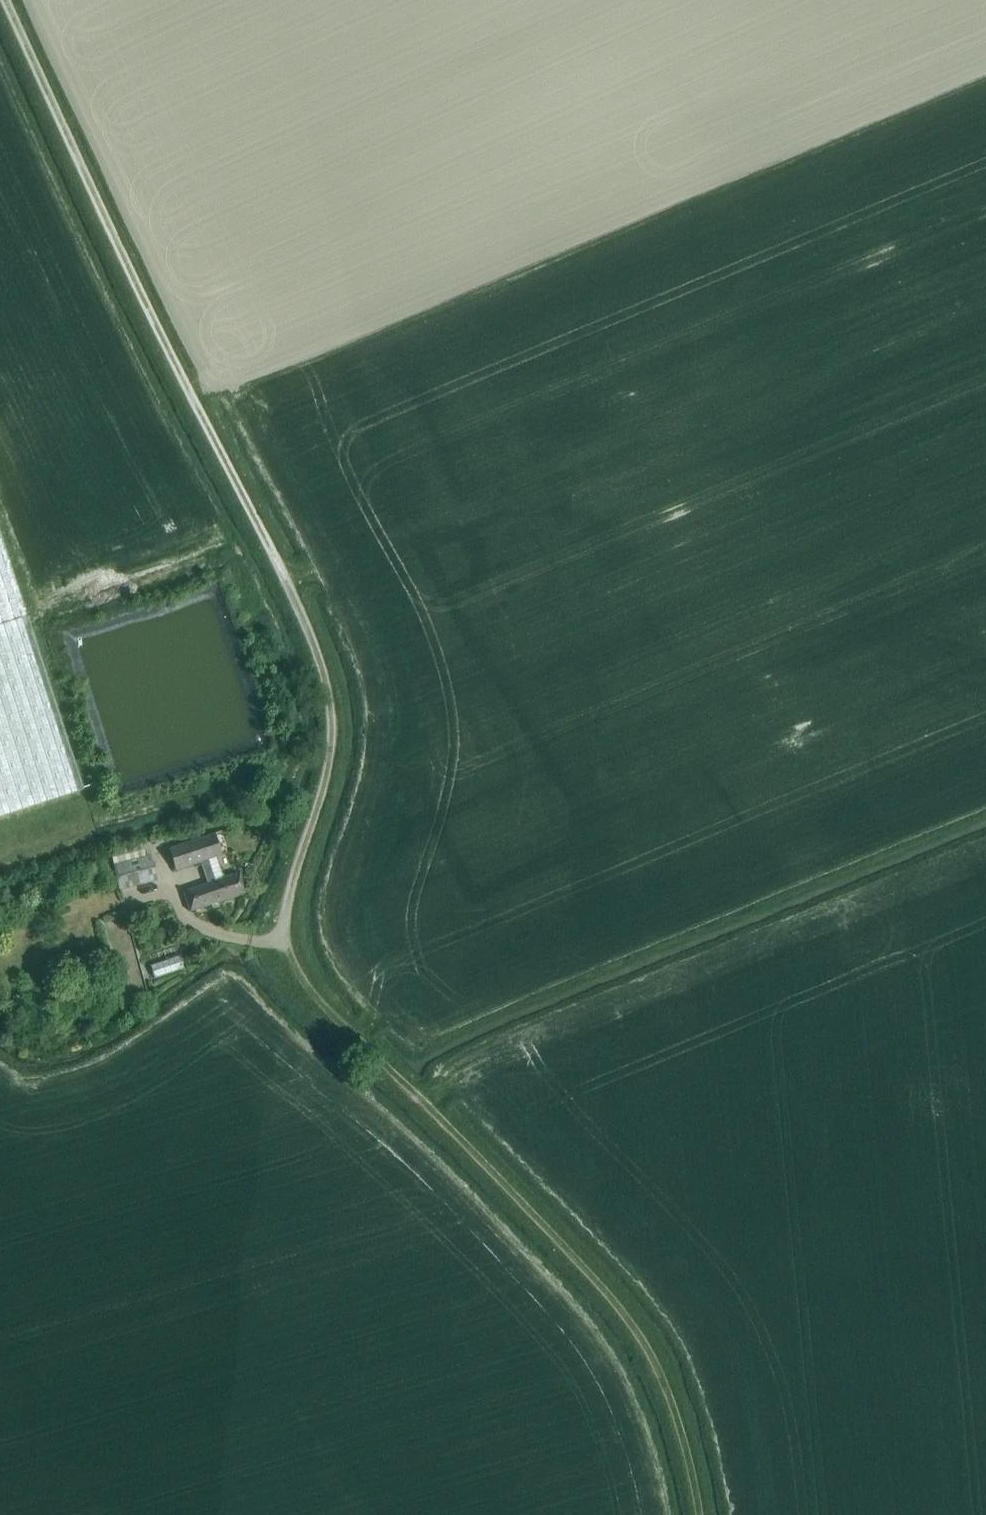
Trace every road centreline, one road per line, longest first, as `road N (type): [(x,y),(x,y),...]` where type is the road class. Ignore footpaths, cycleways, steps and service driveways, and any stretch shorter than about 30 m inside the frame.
road 1 (unclassified): [(3,0),(327,681),(326,780),(278,933)]
road 2 (track): [(278,933),(335,1019),(626,1318),(669,1397),(699,1514)]

